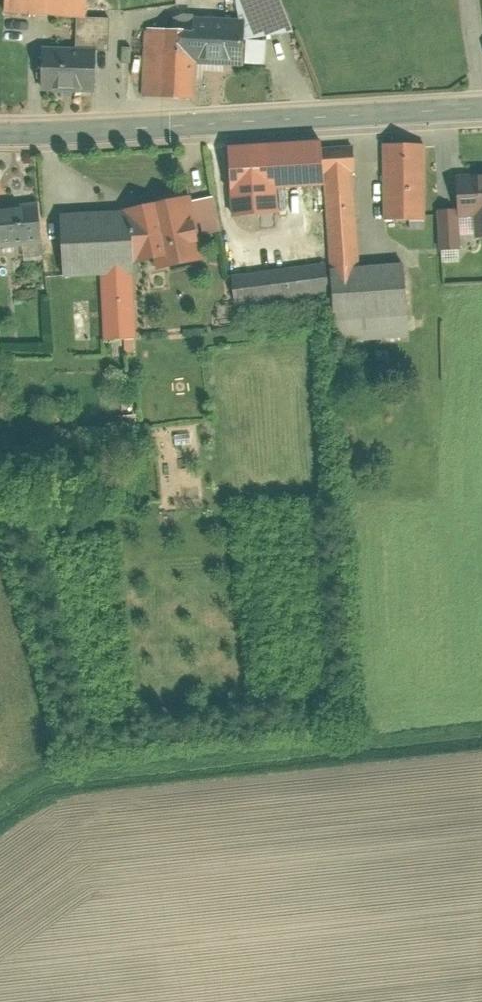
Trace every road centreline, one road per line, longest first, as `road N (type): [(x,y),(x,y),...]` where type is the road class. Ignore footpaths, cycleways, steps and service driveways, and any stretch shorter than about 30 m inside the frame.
road 1 (tertiary): [(0,135),(481,107)]

